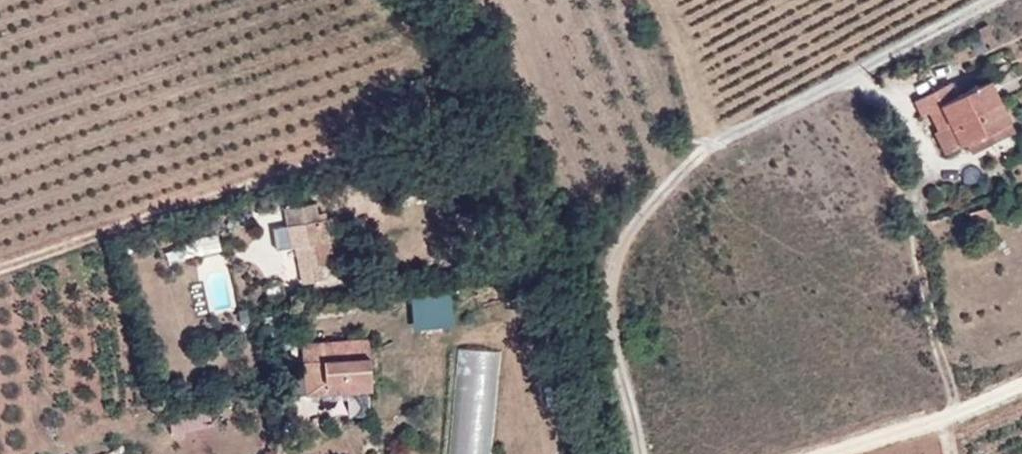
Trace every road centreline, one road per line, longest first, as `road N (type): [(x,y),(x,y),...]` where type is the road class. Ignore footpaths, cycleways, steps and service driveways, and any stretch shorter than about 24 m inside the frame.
road 1 (track): [(982,0),(679,168),(667,207),(612,248),(636,453)]
road 2 (track): [(1021,393),(956,422),(839,453)]

